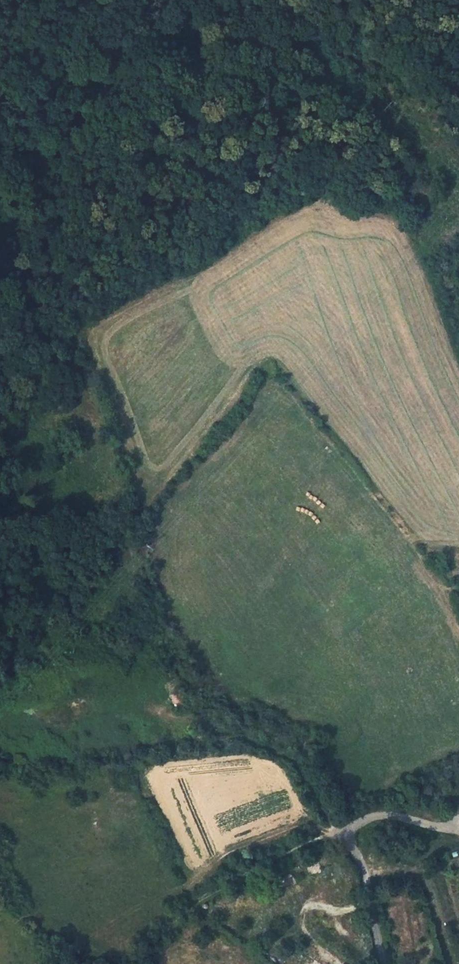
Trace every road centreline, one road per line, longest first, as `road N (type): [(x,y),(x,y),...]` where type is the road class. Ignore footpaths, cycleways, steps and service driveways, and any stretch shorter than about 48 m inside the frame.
road 1 (track): [(348,829),(203,897),(132,963)]
road 2 (unclassified): [(458,818),(441,826),(387,815),(348,829),(387,963)]

